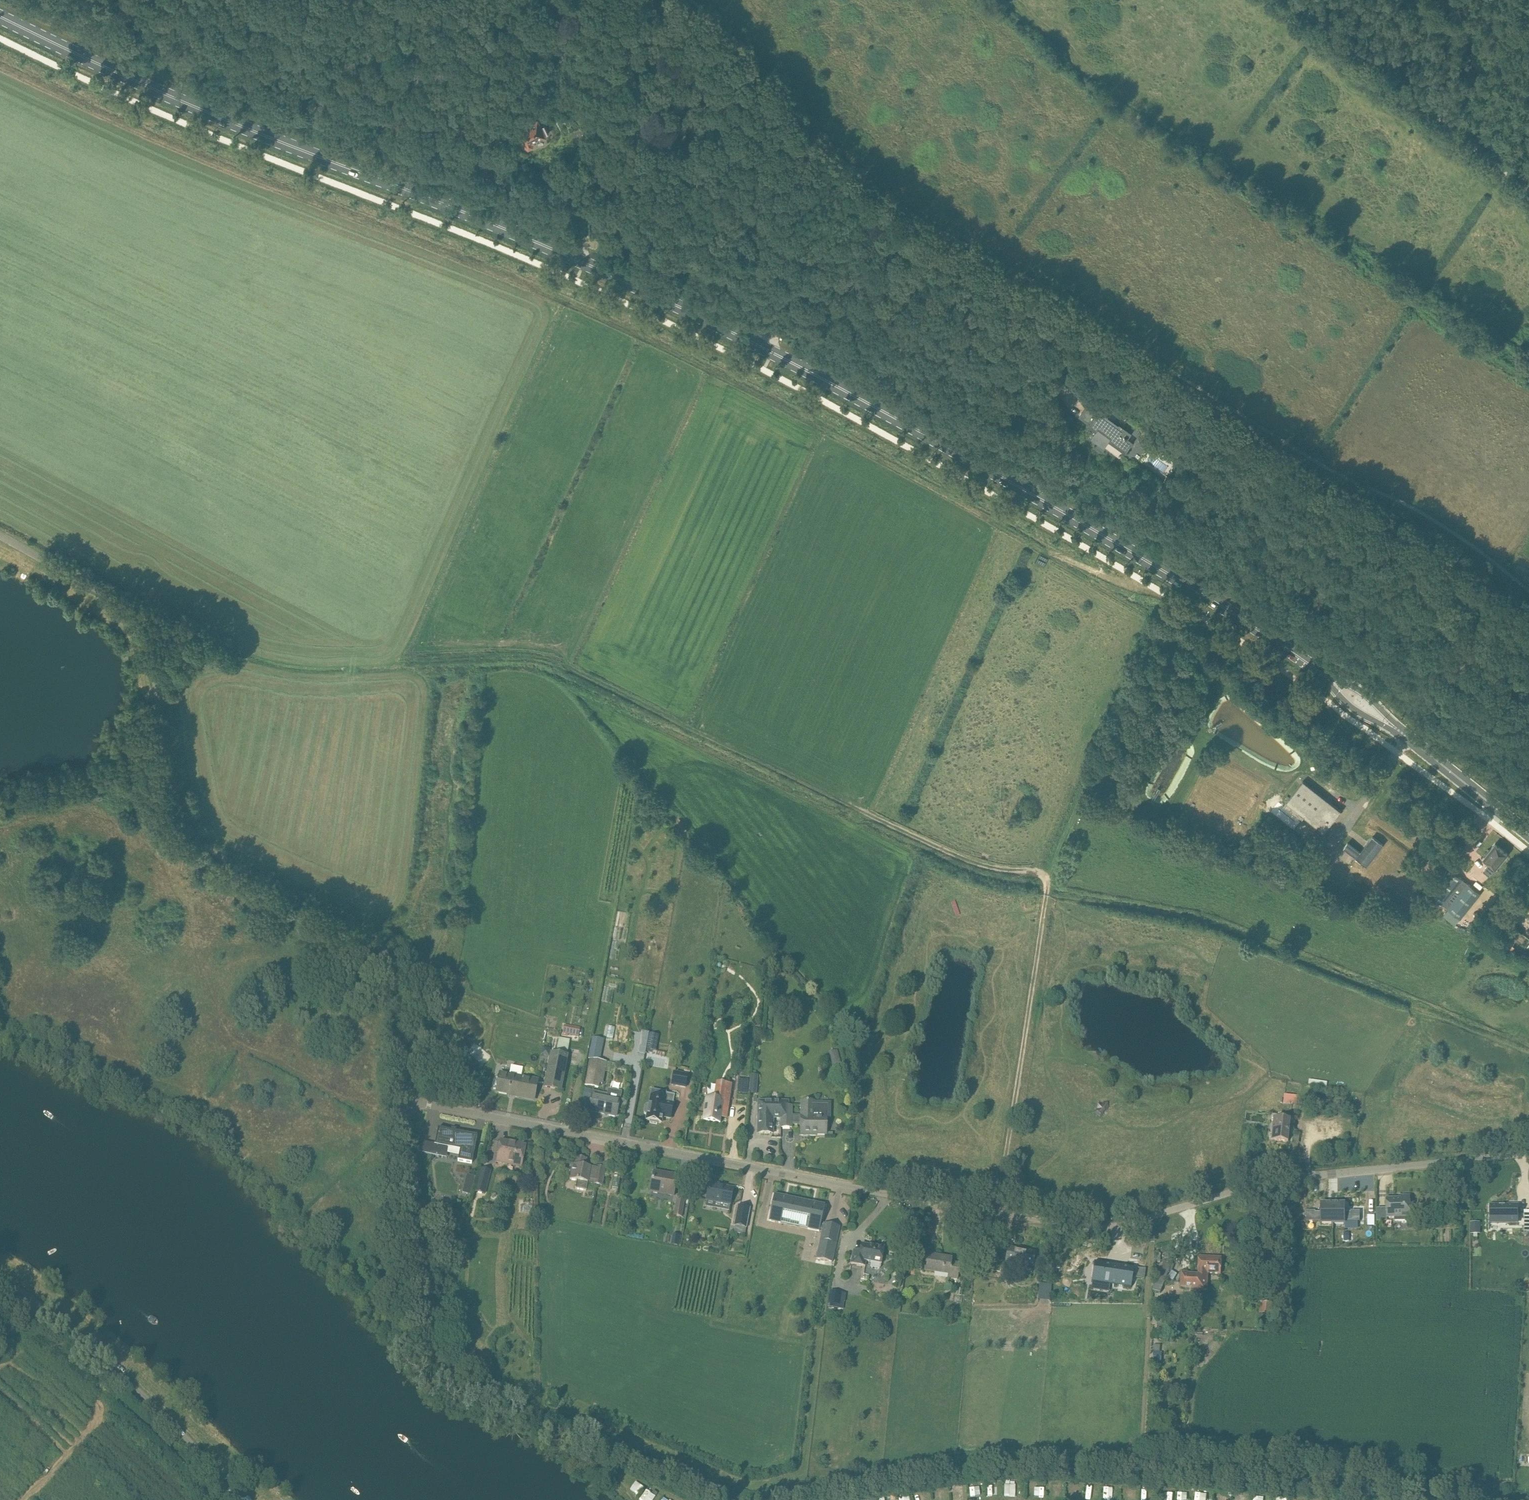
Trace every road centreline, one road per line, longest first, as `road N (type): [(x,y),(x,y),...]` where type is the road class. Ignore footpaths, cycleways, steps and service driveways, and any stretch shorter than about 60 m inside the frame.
road 1 (primary): [(1320,672),(1072,517),(762,347),(579,260),(213,114),(0,16)]
road 2 (residential): [(1528,1154),(1238,1185),(1084,1225),(408,1105)]
road 3 (unclassified): [(408,1105),(399,966),(381,942),(328,907),(204,845),(181,812),(157,670),(129,608),(0,531)]
road 4 (unclassified): [(1478,1499),(1069,1456),(988,1459),(787,1499)]
road 5 (unclassified): [(731,1499),(463,1384),(436,1358),(422,1328),(408,1105)]
road 6 (unclassified): [(232,1499),(179,1432),(32,1301),(0,1283)]
road 7 (track): [(1528,172),(1304,0)]
road 8 (primary): [(1528,835),(1395,728)]

